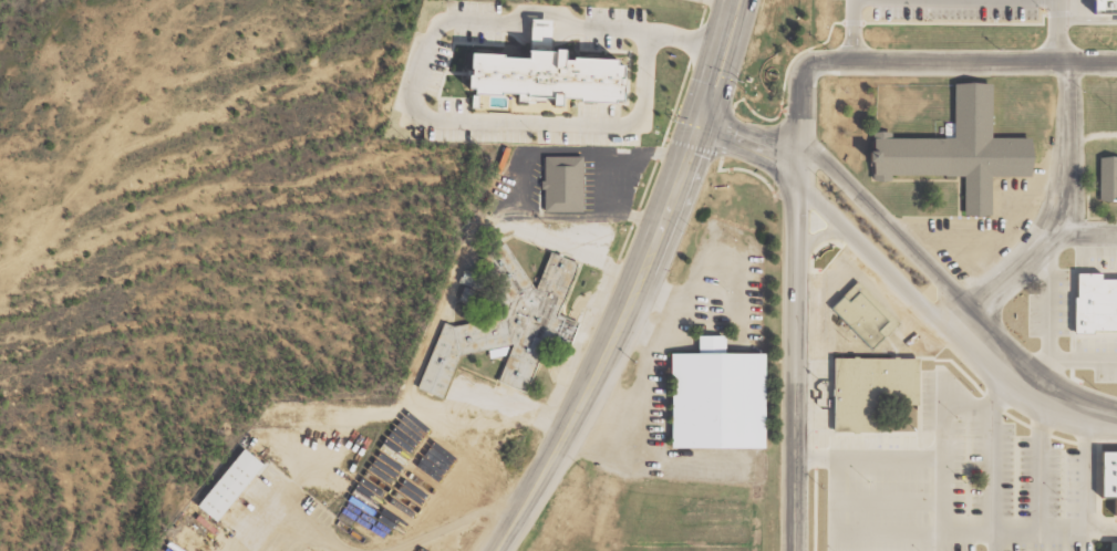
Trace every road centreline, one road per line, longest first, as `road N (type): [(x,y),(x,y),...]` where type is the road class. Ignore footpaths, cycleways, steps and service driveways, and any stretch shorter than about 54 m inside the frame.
road 1 (primary): [(499,550),(624,331),(700,121)]
road 2 (residential): [(795,159),(801,77),(819,60),(1116,64)]
road 3 (residential): [(798,550),(795,159)]
road 4 (residential): [(962,324),(1051,235),(1064,196),(1067,62)]
road 5 (residential): [(962,324),(942,278),(820,157),(795,159)]
road 6 (residential): [(795,159),(811,193),(918,303),(962,324)]
road 7 (residential): [(1116,419),(1054,404),(962,324)]
road 8 (primary): [(700,121),(742,0)]

